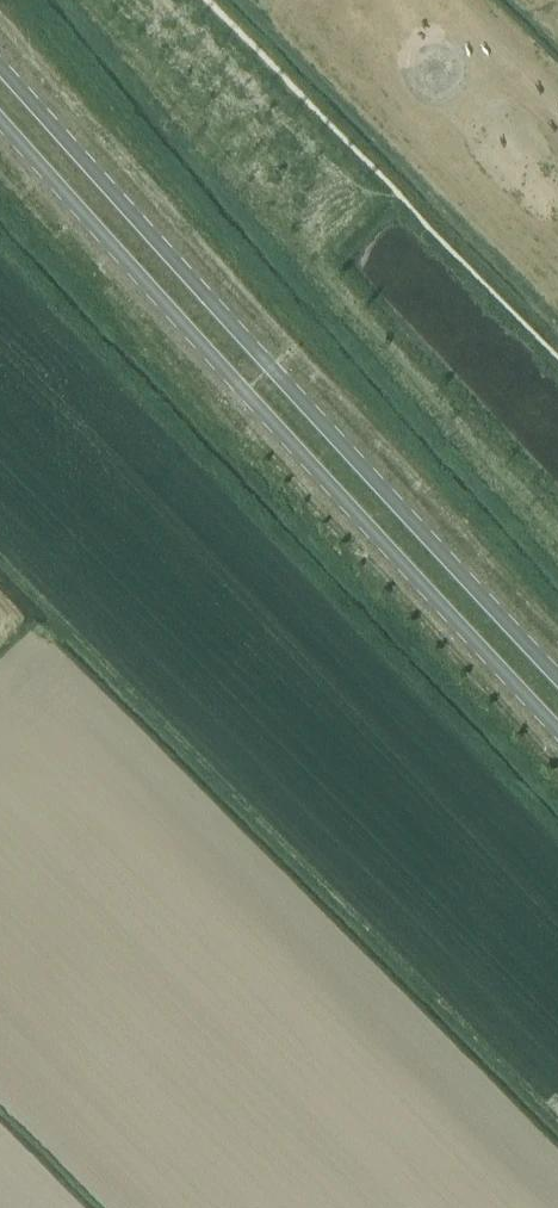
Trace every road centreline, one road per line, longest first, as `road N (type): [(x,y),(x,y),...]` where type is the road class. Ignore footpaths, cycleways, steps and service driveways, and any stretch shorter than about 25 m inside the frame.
road 1 (tertiary): [(0,118),(557,728)]
road 2 (tertiary): [(557,670),(0,63)]

